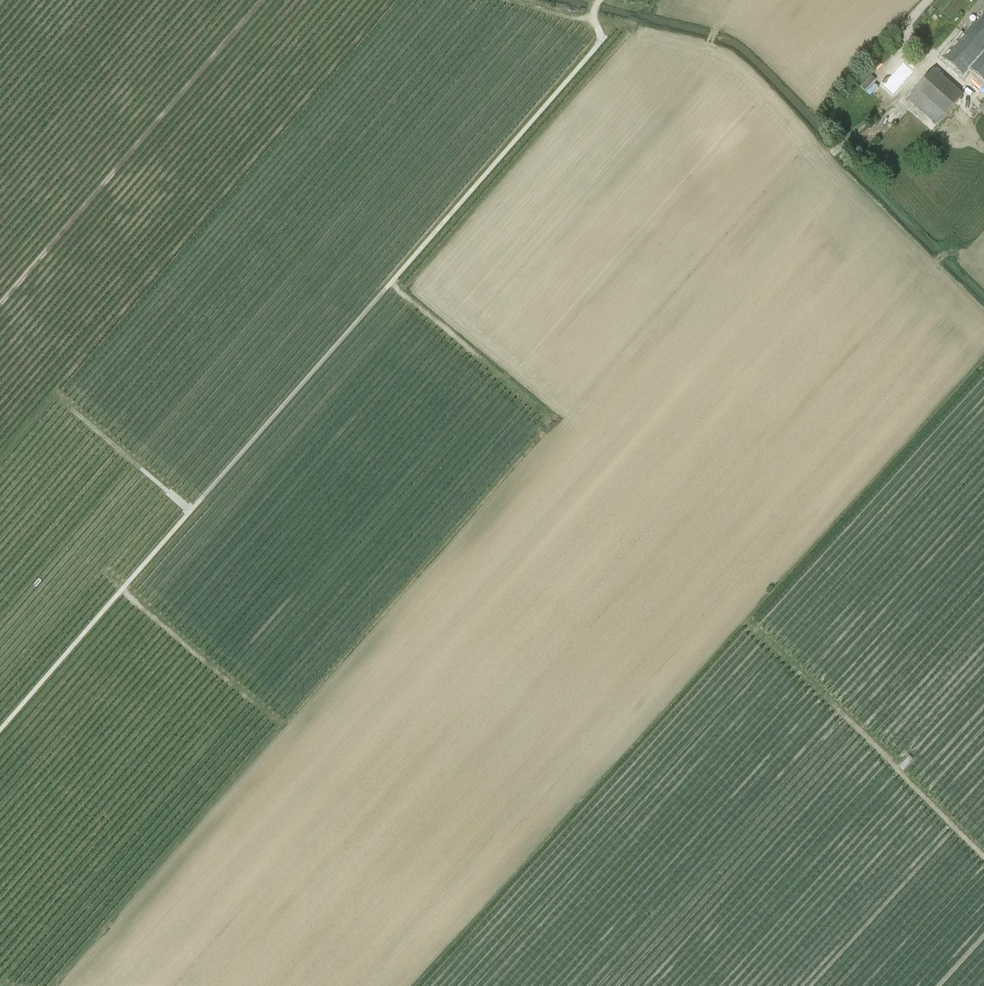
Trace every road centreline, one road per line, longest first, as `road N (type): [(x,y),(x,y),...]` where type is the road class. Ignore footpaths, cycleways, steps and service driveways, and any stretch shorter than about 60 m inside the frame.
road 1 (track): [(0,732),(601,41),(594,15),(600,0)]

